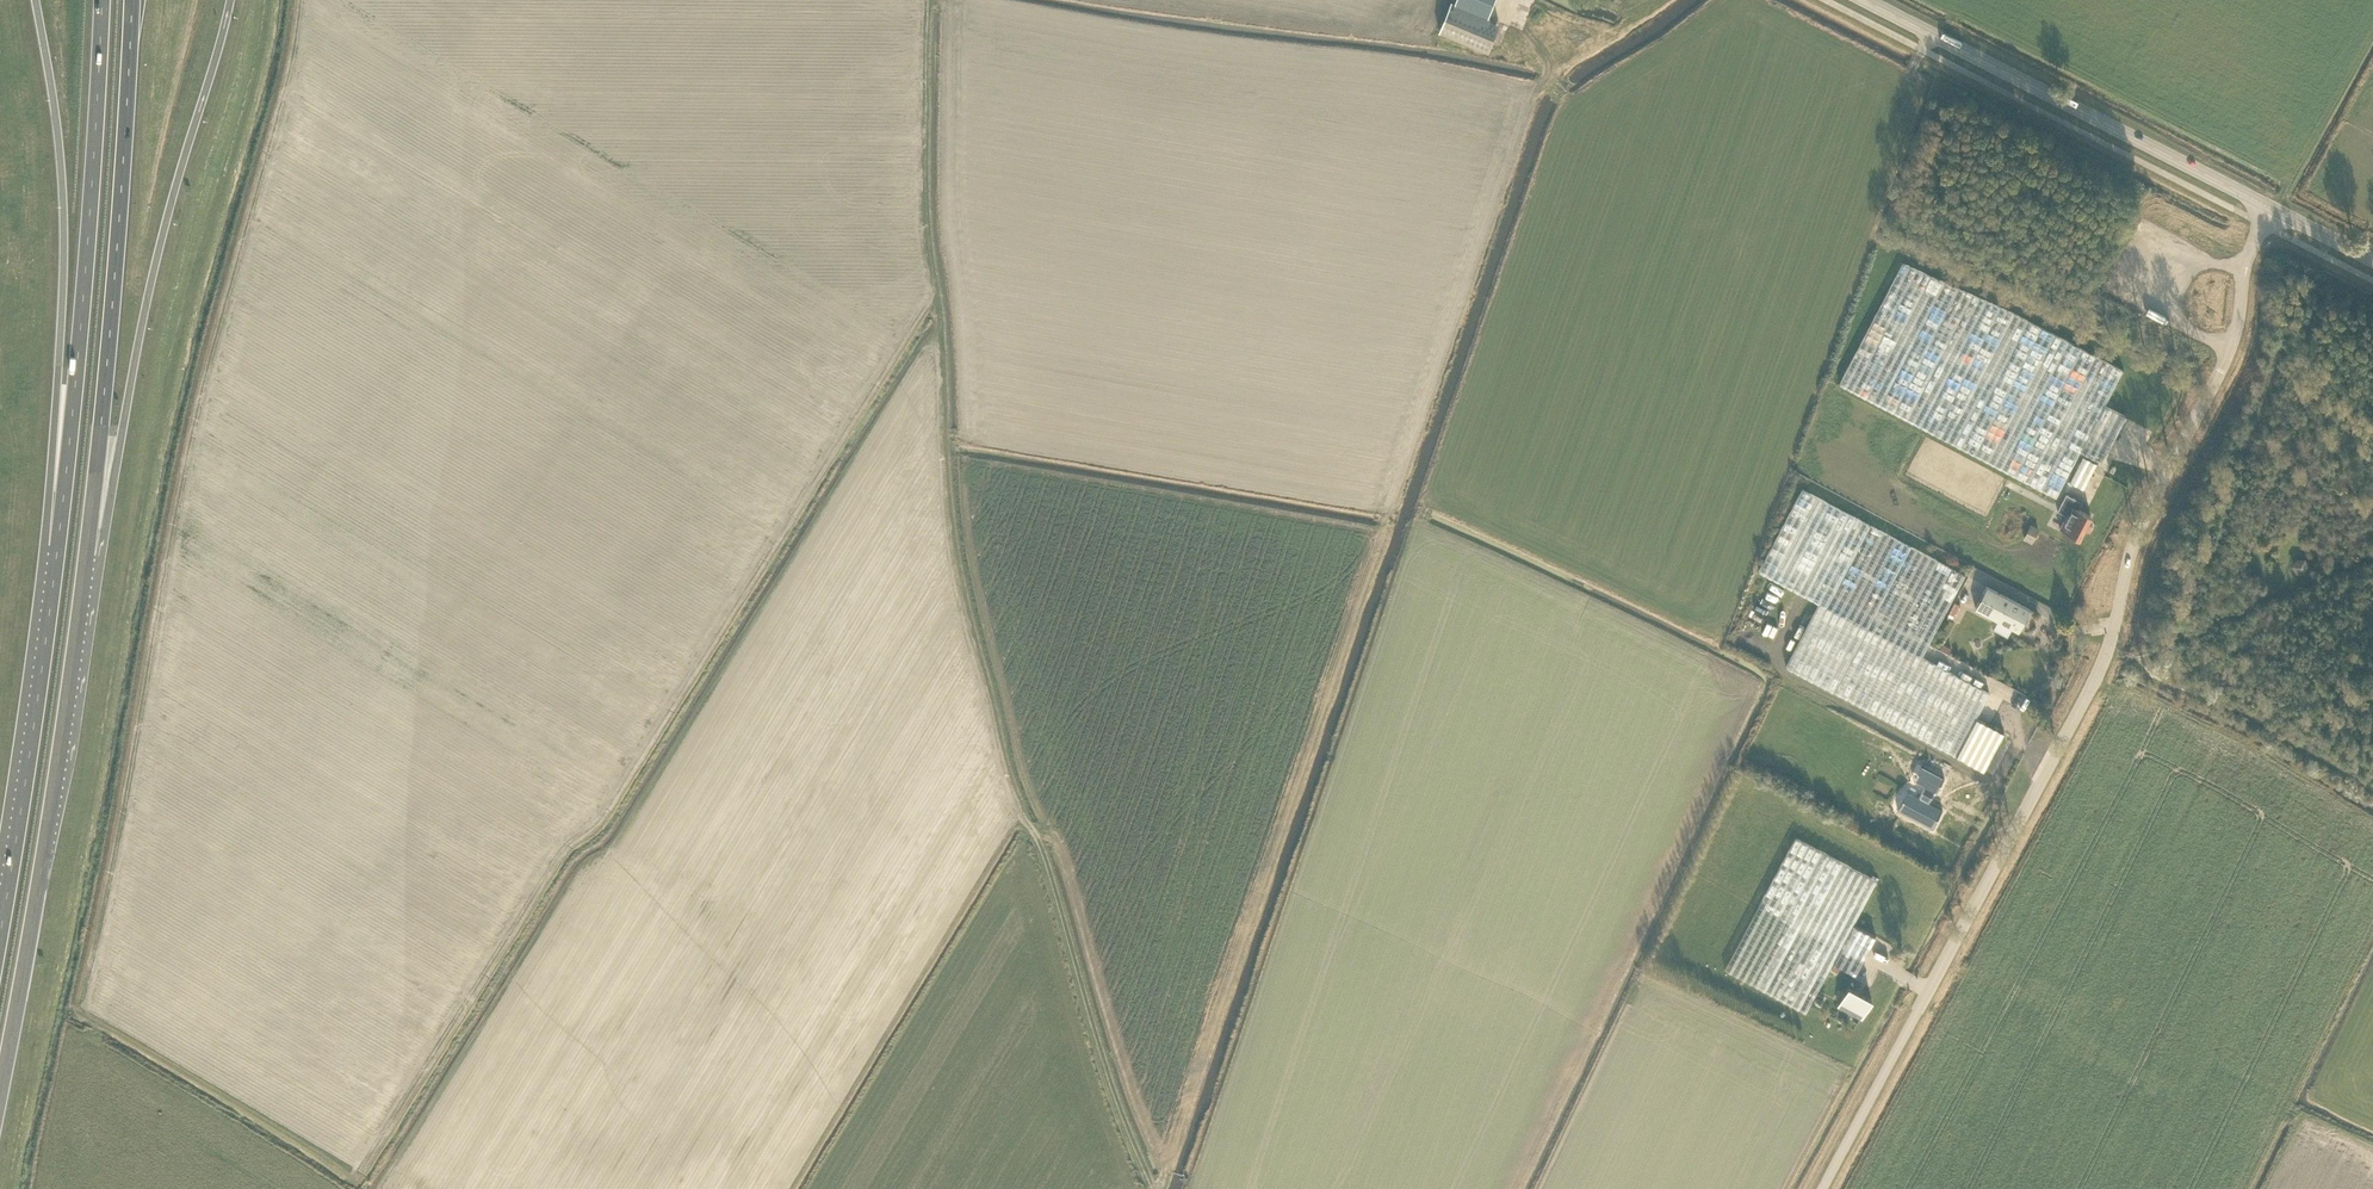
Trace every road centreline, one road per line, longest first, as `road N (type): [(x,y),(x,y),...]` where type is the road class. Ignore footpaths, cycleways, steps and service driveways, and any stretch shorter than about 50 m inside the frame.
road 1 (track): [(1154,1188),(1111,1081),(1050,869),(1023,815),(968,608),(930,253),(925,0)]
road 2 (tertiary): [(1821,1188),(2092,685),(2133,543),(2231,347),(2244,268),(2274,209)]
road 3 (trunk): [(87,553),(121,436),(173,194),(231,0)]
road 4 (trunk): [(0,1103),(87,553)]
road 5 (trunk): [(87,553),(134,0)]
road 6 (trunk): [(36,0),(63,197),(57,546)]
road 7 (trunk): [(102,0),(57,546)]
road 8 (secondary): [(2274,209),(1867,0)]
road 9 (trunk): [(57,546),(0,926)]

